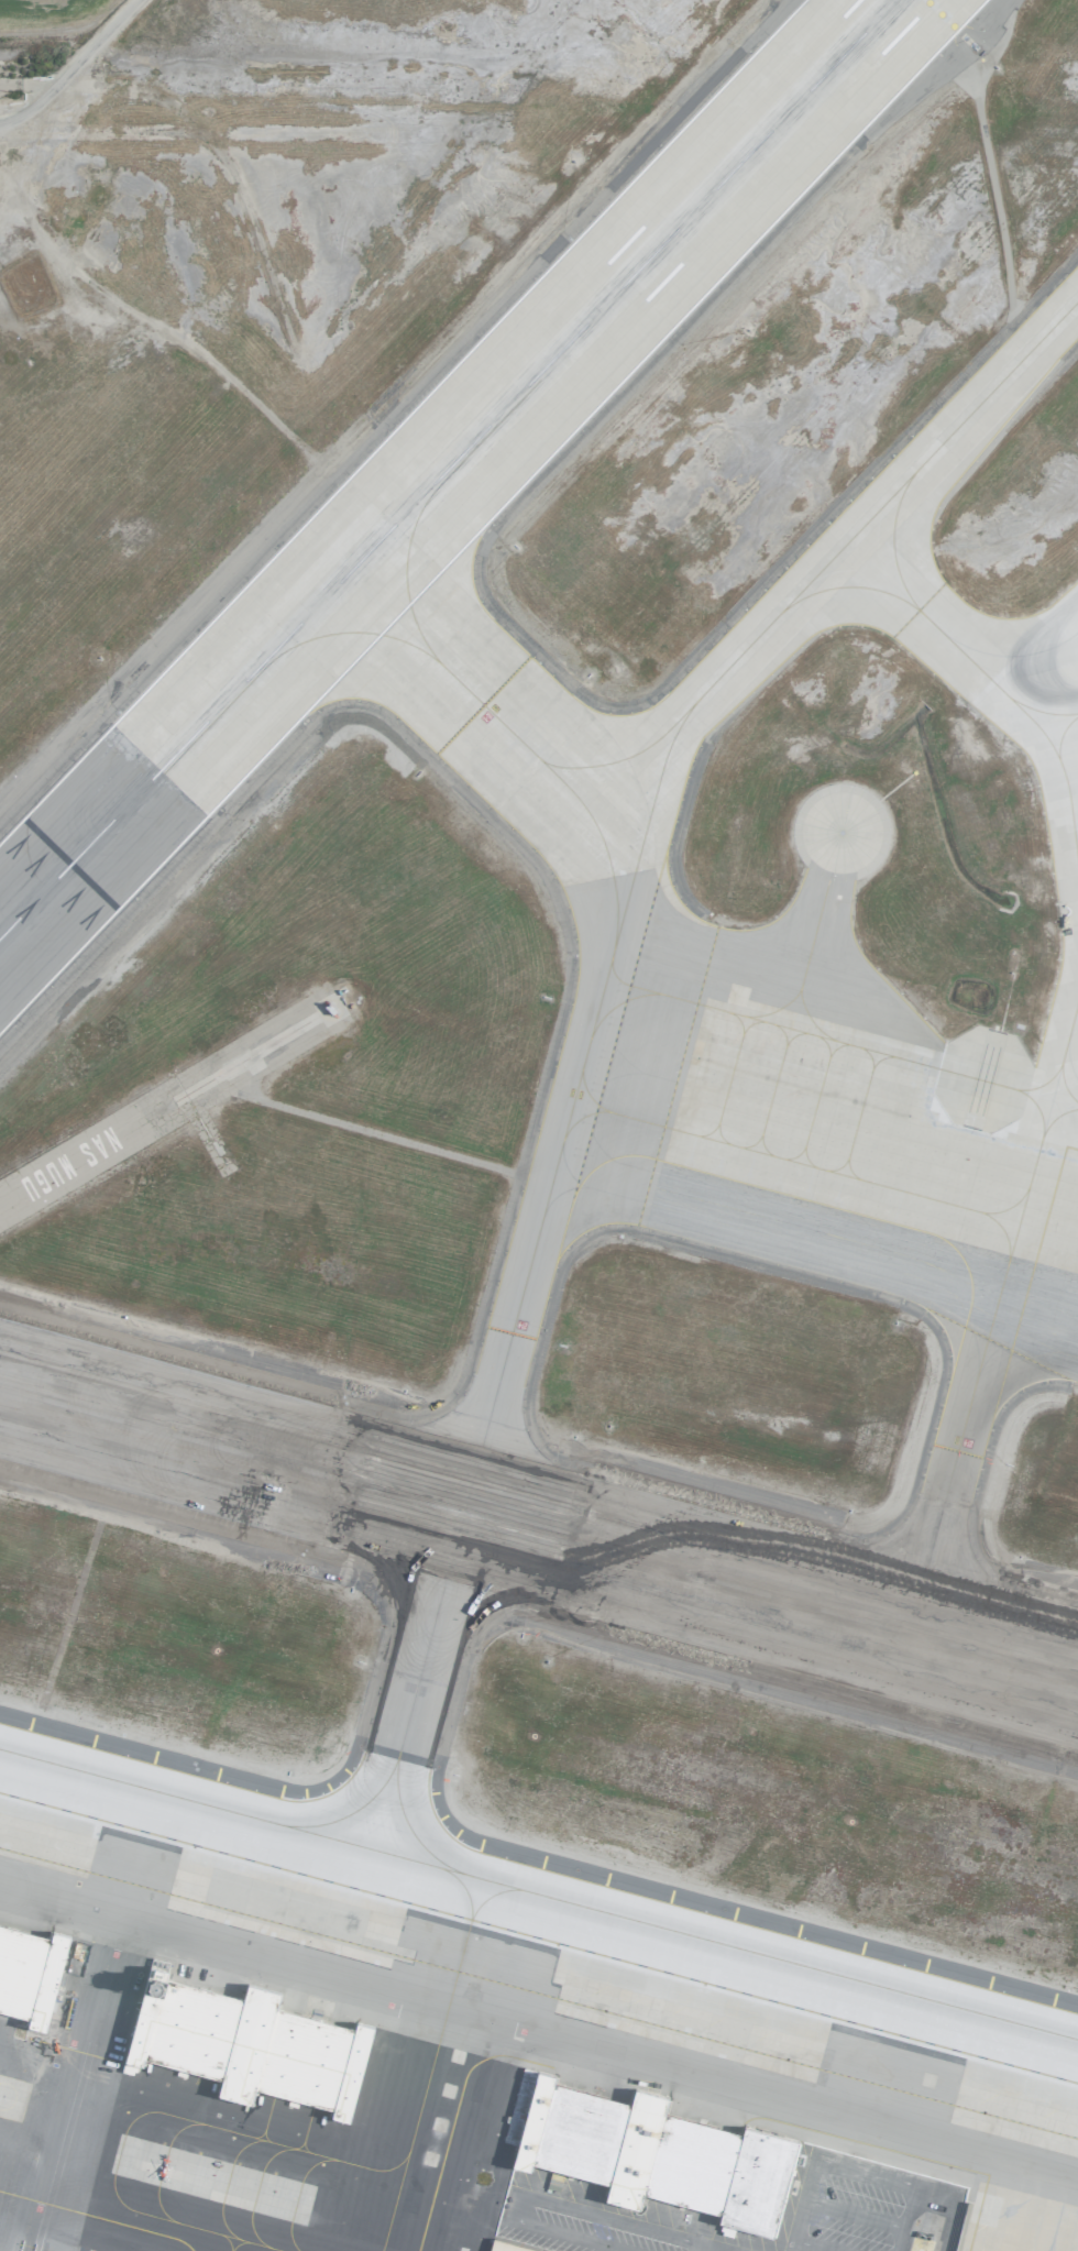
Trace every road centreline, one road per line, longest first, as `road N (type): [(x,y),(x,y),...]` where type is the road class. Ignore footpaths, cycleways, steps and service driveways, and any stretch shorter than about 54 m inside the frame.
road 1 (residential): [(75,2042),(19,2250)]
road 2 (residential): [(0,125),(32,107),(134,0)]

